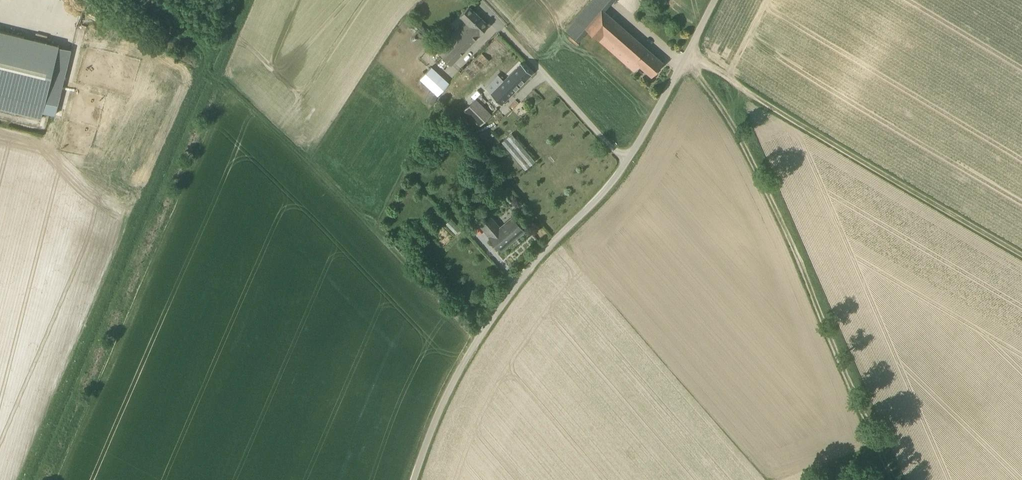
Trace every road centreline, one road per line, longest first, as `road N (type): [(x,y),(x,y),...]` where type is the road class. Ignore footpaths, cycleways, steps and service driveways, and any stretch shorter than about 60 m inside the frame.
road 1 (unclassified): [(420,479),(486,329),(626,162),(714,0)]
road 2 (track): [(1021,254),(685,56)]

